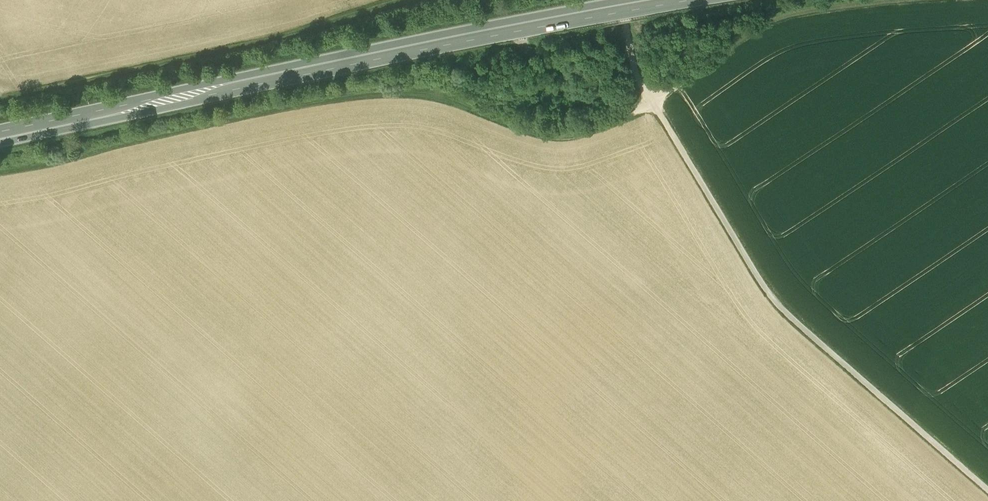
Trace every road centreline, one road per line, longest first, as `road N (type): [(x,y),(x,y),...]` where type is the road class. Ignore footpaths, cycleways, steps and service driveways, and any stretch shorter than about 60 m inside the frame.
road 1 (track): [(912,0),(788,15),(757,27),(636,112),(572,136),(517,129),(407,95),(359,95),(0,173)]
road 2 (primary): [(647,0),(0,134)]
road 3 (track): [(621,0),(636,75),(774,299),(987,489)]
road 4 (track): [(411,0),(0,100)]

